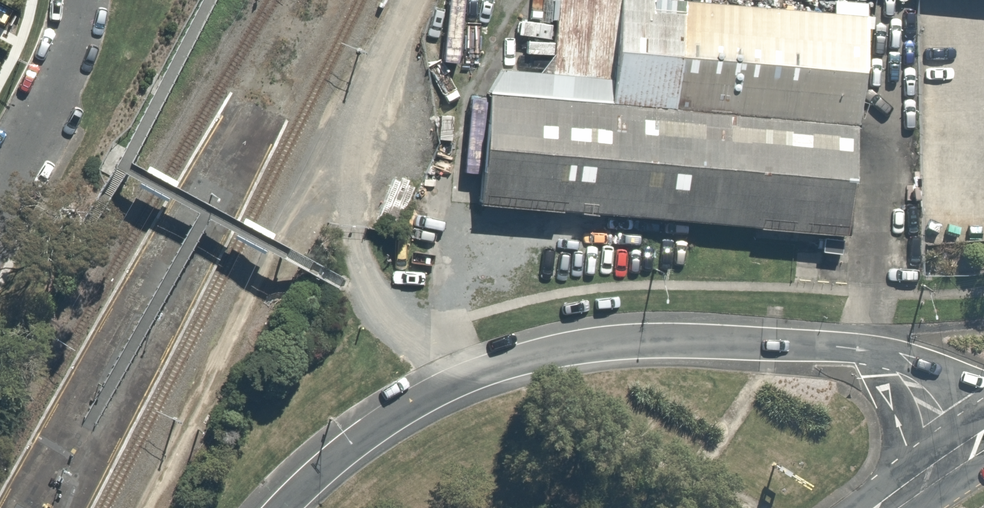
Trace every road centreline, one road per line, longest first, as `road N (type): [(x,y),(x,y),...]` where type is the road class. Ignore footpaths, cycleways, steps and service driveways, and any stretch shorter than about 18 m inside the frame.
road 1 (tertiary): [(281,507),(410,407),(524,359),(655,342),(870,350)]
road 2 (residential): [(69,0),(35,125),(0,191)]
road 3 (tertiary): [(917,486),(870,350)]
road 4 (tertiary): [(870,350),(928,366),(983,417)]

